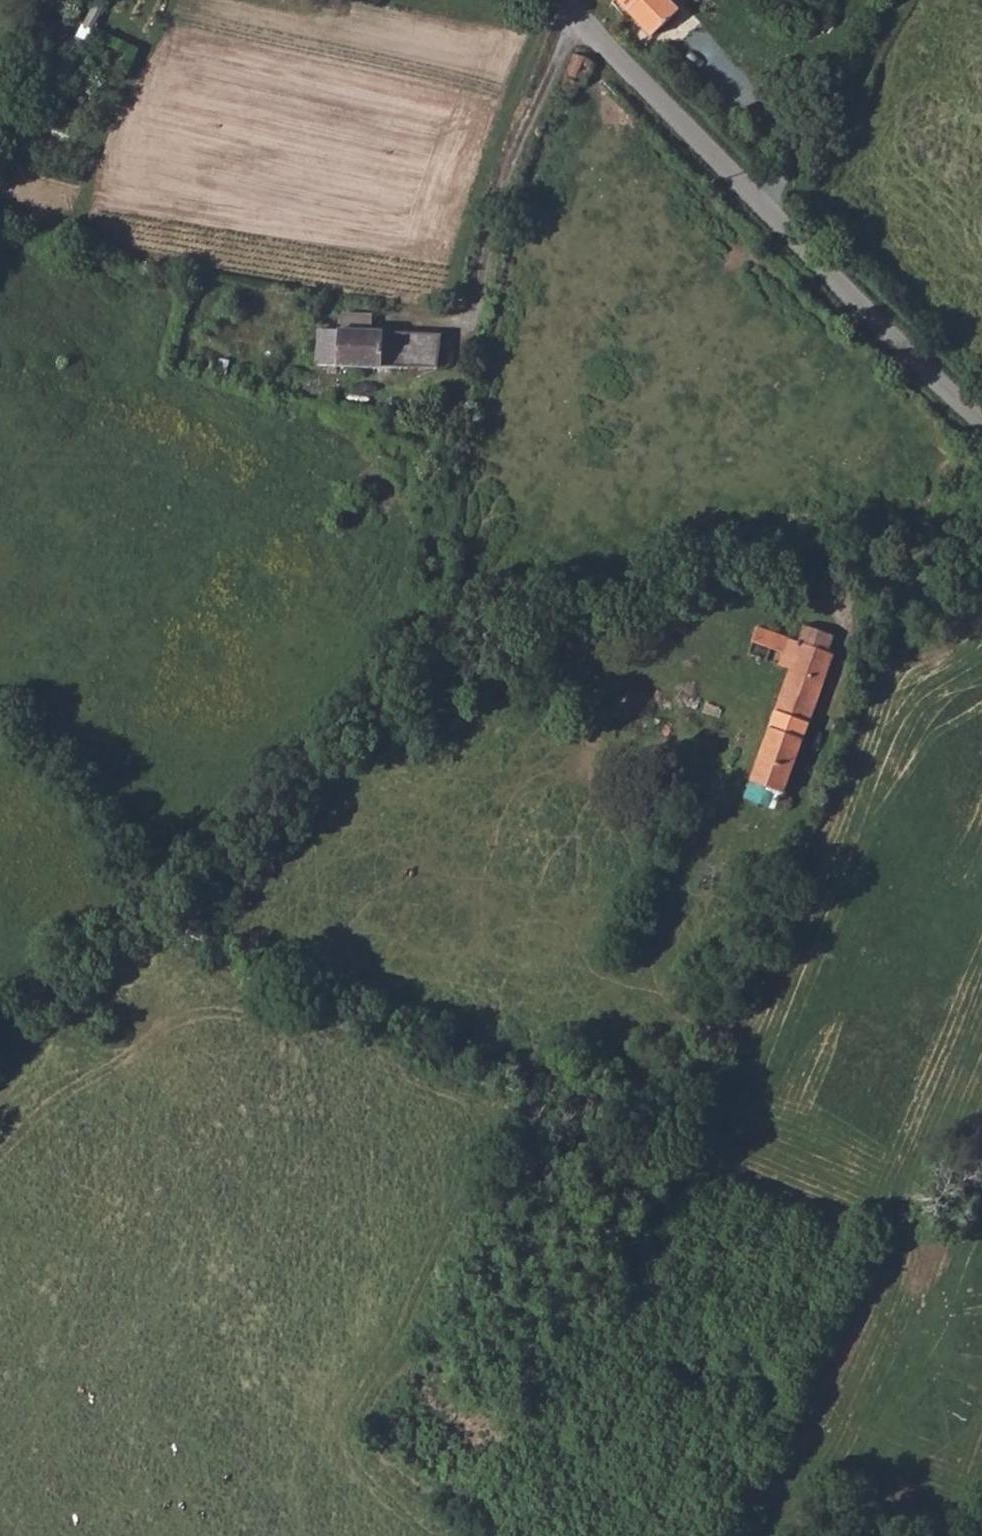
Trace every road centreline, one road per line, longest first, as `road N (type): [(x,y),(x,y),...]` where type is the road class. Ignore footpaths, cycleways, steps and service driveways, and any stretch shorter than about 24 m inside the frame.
road 1 (unclassified): [(579,17),(981,421)]
road 2 (unclassified): [(461,357),(501,181),(579,17)]

